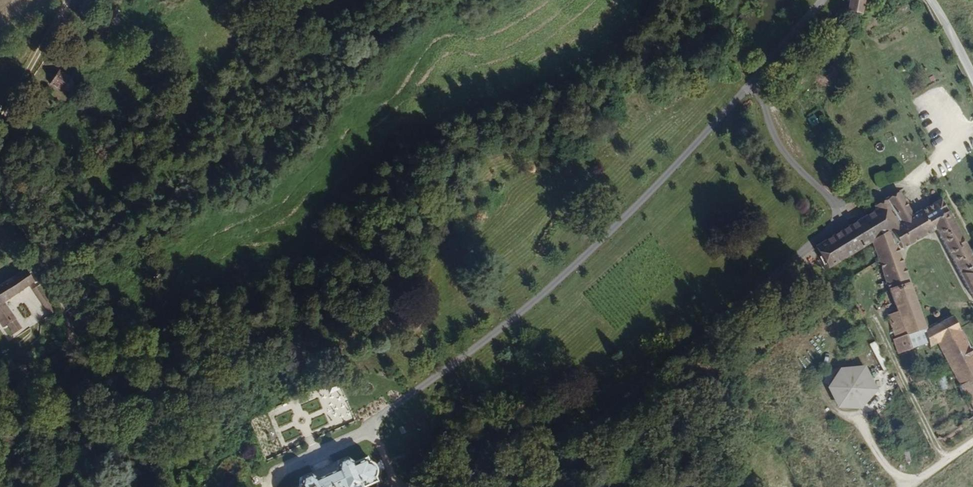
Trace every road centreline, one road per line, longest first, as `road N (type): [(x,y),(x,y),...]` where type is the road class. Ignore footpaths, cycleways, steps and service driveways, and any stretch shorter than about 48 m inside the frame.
road 1 (track): [(475,486),(540,459),(826,228),(833,217),(828,205),(769,141),(746,90)]
road 2 (track): [(0,398),(77,349),(0,193)]
road 3 (track): [(945,457),(875,318)]
road 4 (track): [(0,119),(67,0)]

